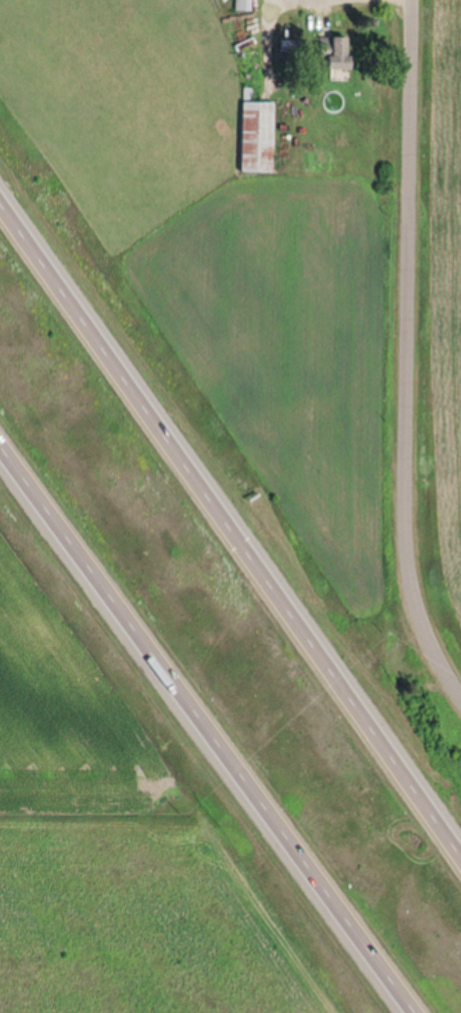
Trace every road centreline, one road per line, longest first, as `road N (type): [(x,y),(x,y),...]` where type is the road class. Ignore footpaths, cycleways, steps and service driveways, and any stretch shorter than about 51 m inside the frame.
road 1 (motorway): [(460,859),(0,207)]
road 2 (motorway): [(0,419),(432,1012)]
road 3 (residential): [(460,707),(407,599),(400,541),(410,0)]

